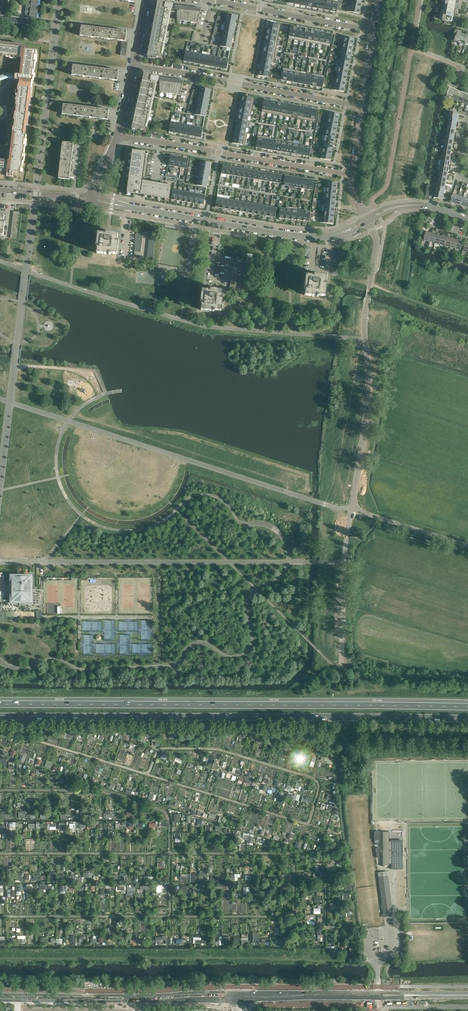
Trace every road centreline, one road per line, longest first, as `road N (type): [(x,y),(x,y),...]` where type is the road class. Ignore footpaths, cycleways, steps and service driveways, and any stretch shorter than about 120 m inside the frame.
road 1 (trunk): [(0,716),(467,719)]
road 2 (trunk): [(467,706),(0,704)]
road 3 (unclassified): [(353,509),(370,384),(366,324),(377,242),(368,222)]
road 4 (residential): [(355,175),(118,137)]
road 5 (residential): [(133,65),(363,107)]
road 6 (tertiary): [(123,206),(260,230),(347,231)]
road 7 (residential): [(374,31),(209,0)]
road 8 (secondary): [(379,992),(237,992)]
road 9 (secondary): [(241,1000),(379,998)]
road 10 (unclassified): [(467,545),(353,509)]

